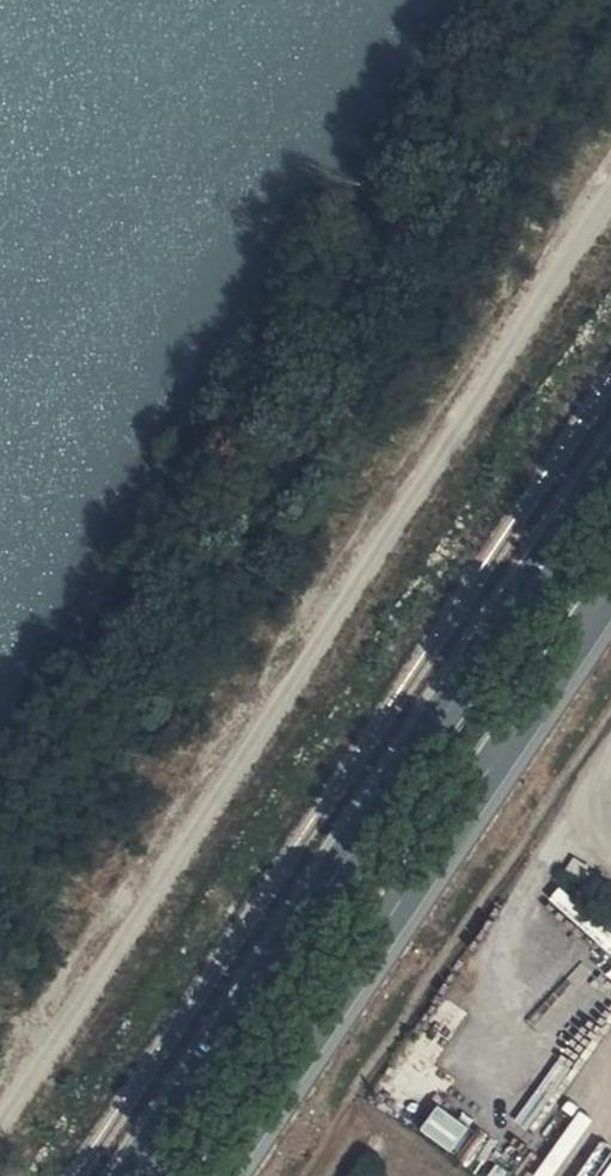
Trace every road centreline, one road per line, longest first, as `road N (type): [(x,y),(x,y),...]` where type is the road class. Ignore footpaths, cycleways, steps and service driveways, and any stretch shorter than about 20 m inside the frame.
road 1 (track): [(610,156),(0,1090)]
road 2 (primary): [(610,464),(134,1175)]
road 3 (primary): [(215,1175),(610,588)]

